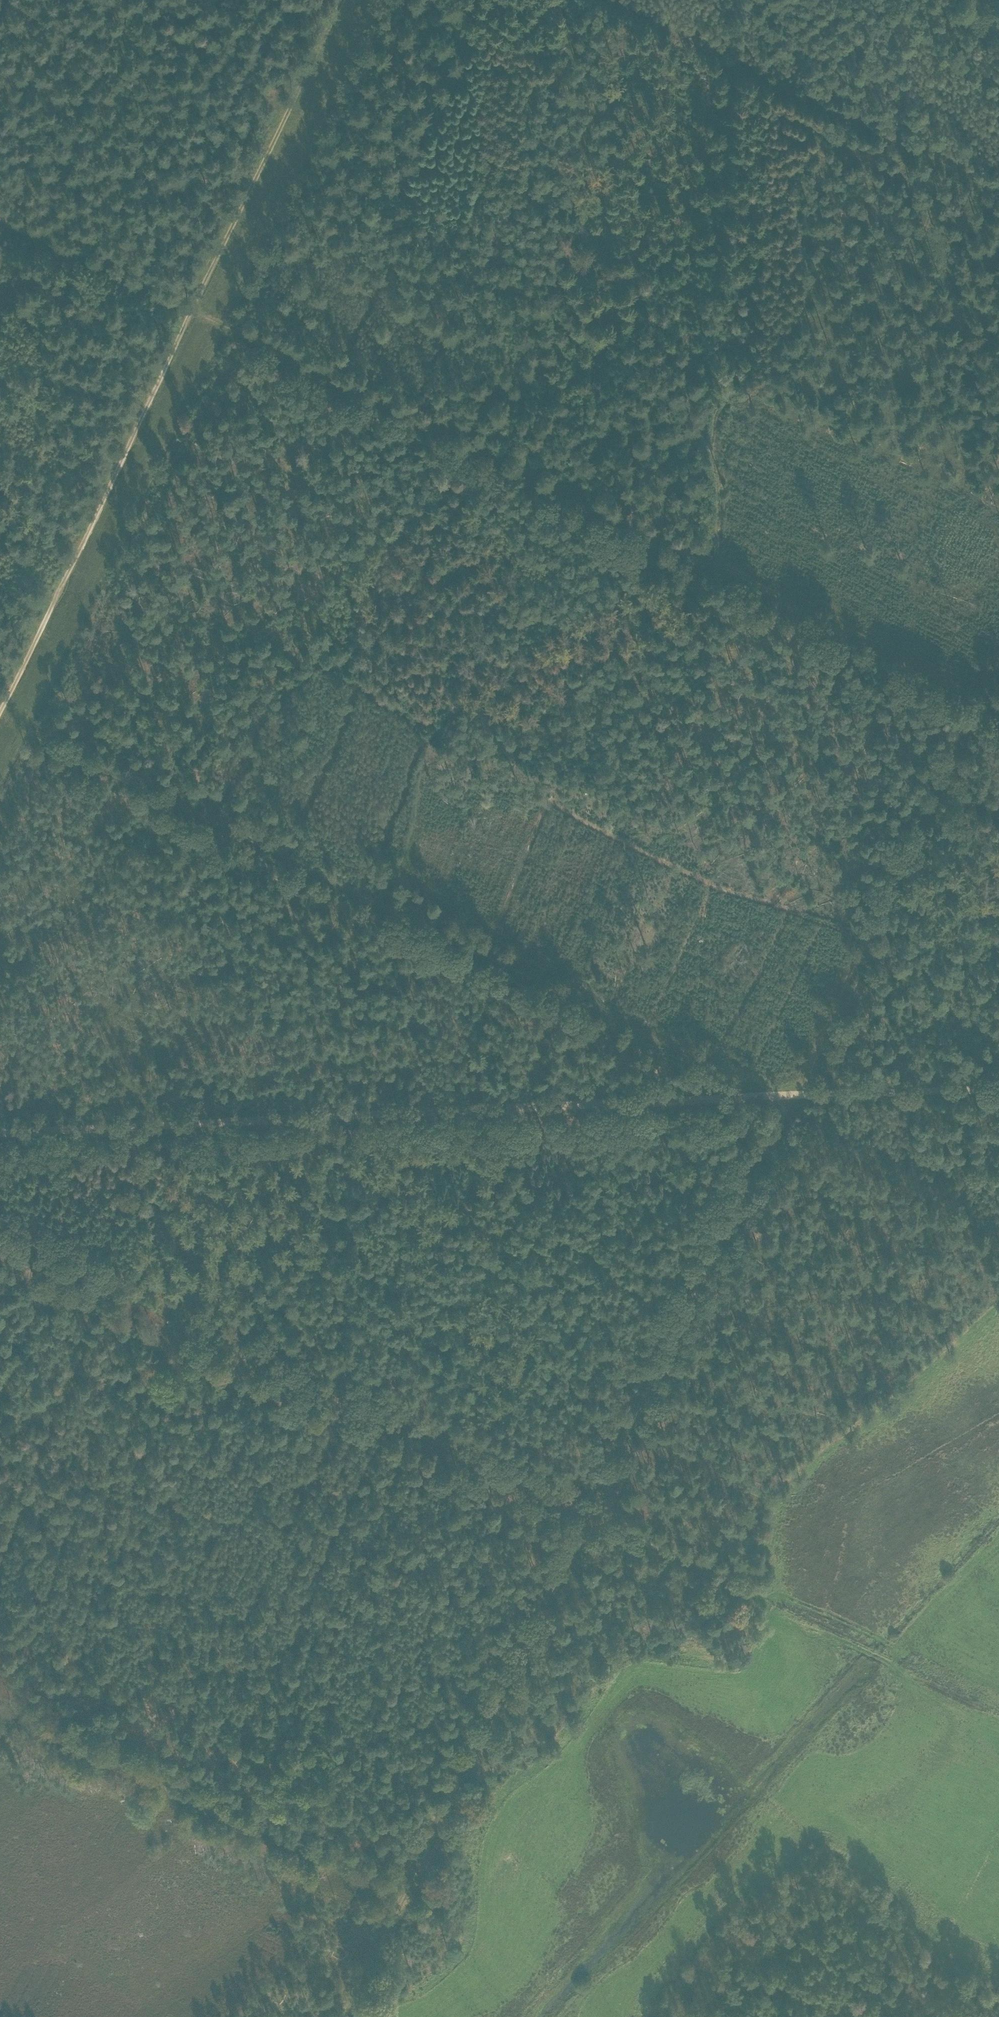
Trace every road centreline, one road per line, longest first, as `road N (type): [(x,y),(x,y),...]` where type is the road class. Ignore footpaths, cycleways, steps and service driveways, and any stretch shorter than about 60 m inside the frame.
road 1 (track): [(0,1134),(793,1095)]
road 2 (track): [(342,0),(0,711)]
road 3 (track): [(793,1095),(587,1518)]
road 4 (track): [(793,1095),(998,672)]
road 5 (track): [(402,1898),(0,1707)]
road 6 (track): [(587,1518),(402,1898)]
road 7 (track): [(793,1095),(998,1090)]
road 8 (track): [(587,1518),(758,1600)]
road 9 (track): [(402,1898),(343,2016)]

